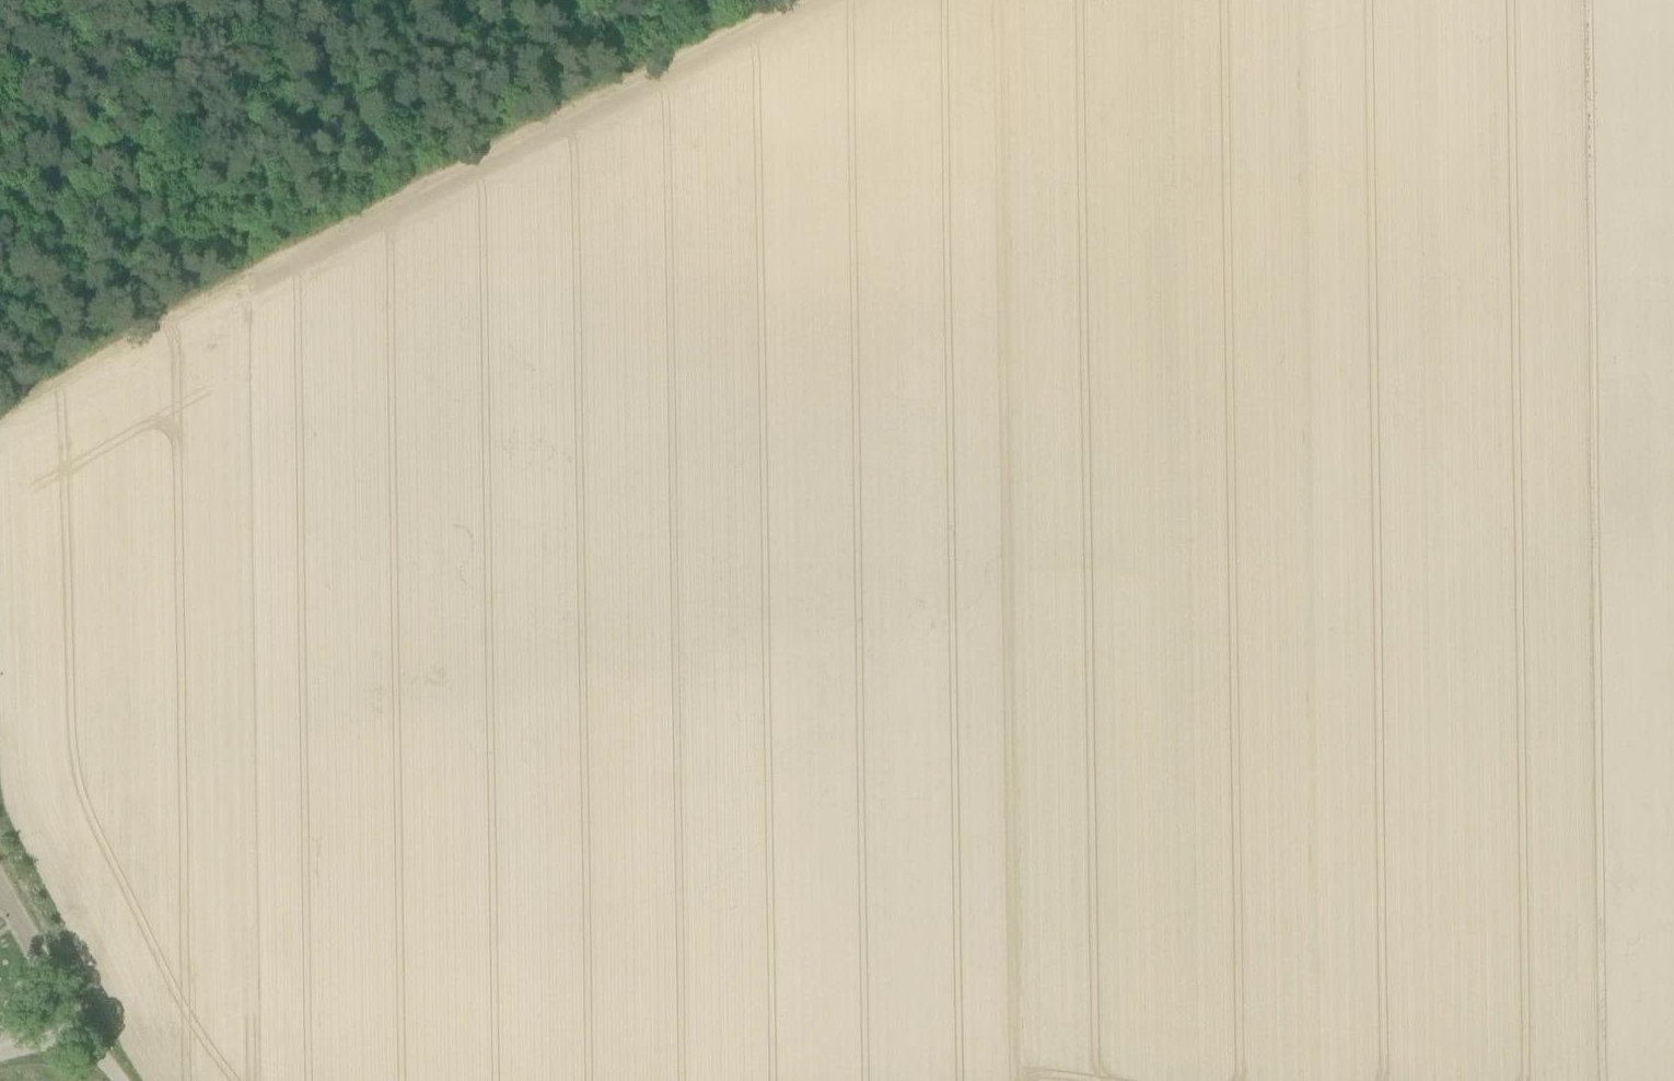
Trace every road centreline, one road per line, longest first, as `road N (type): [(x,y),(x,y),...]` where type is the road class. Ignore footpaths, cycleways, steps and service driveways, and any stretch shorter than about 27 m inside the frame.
road 1 (track): [(807,0),(236,279),(0,409)]
road 2 (unclassified): [(119,1080),(88,1046),(65,1040),(0,1055)]

